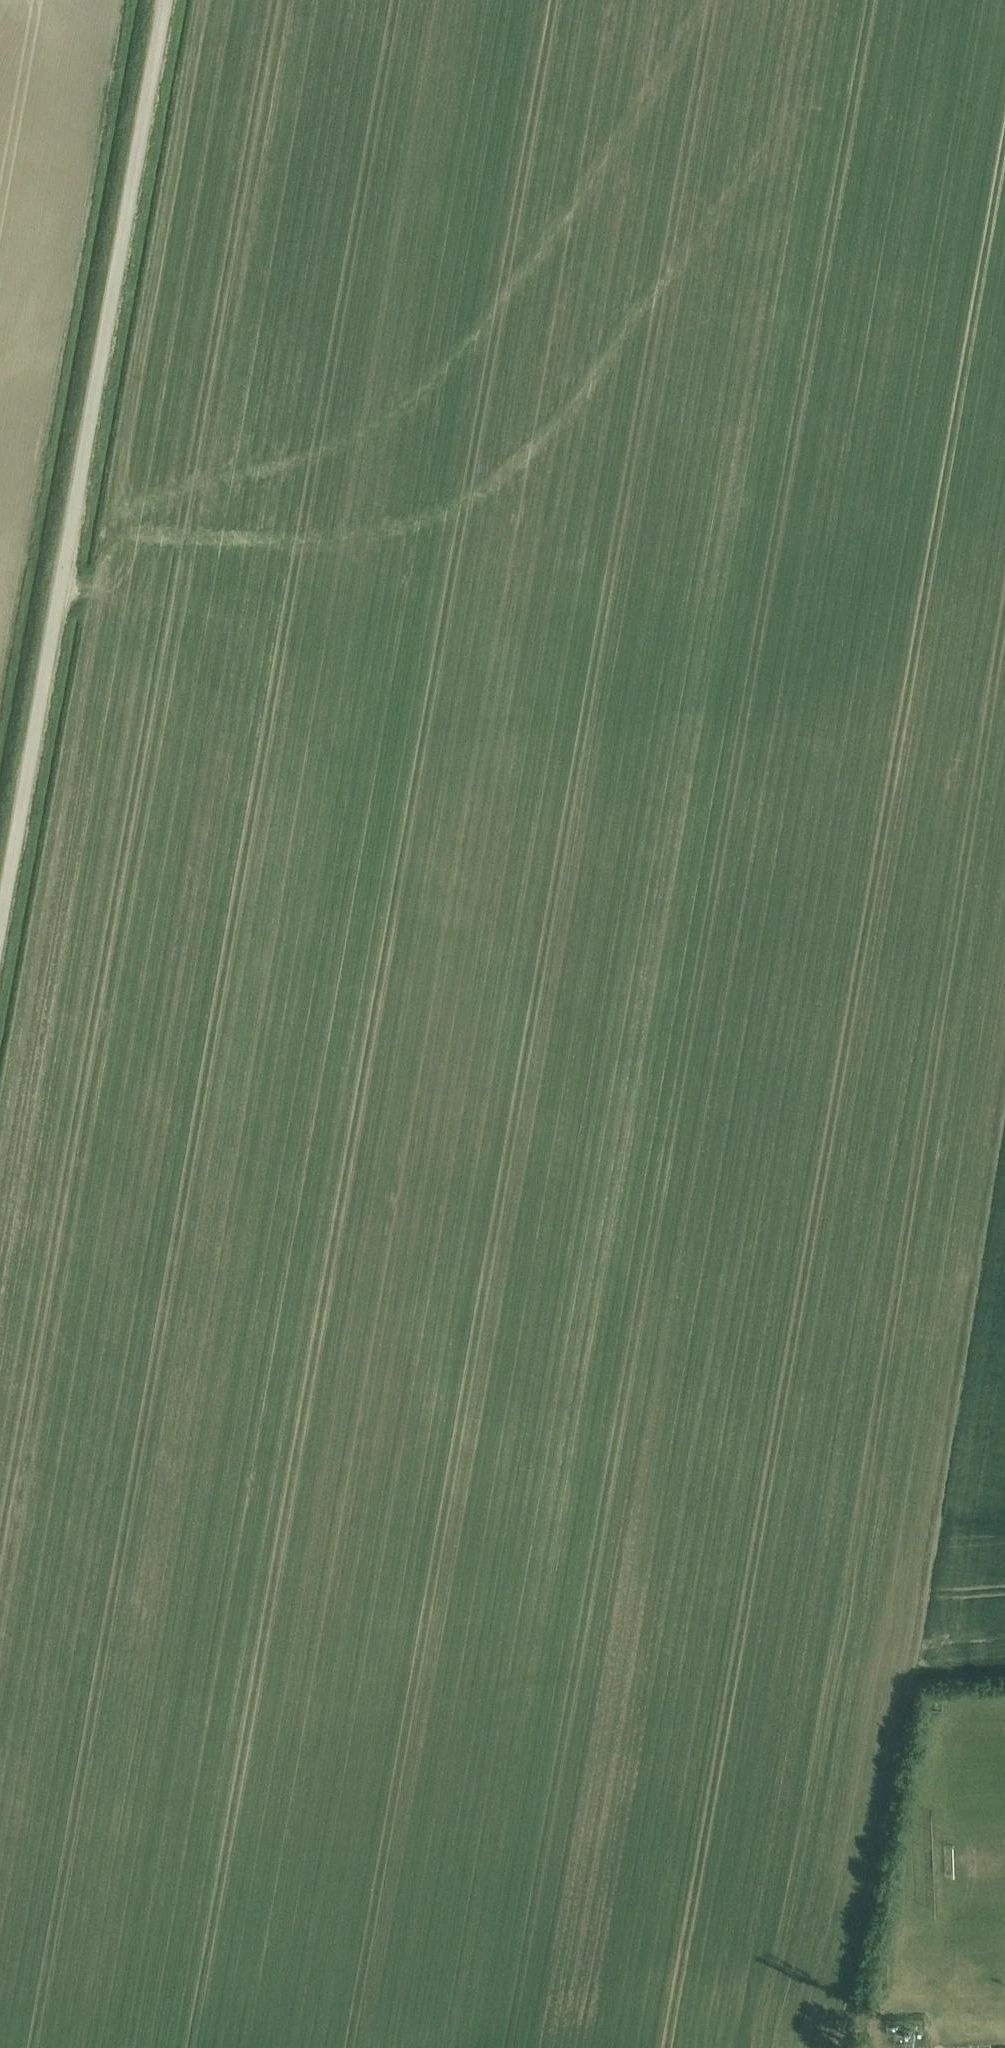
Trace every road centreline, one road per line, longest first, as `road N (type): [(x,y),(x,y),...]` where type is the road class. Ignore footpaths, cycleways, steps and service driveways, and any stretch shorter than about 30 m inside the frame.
road 1 (unclassified): [(0,902),(156,0)]

